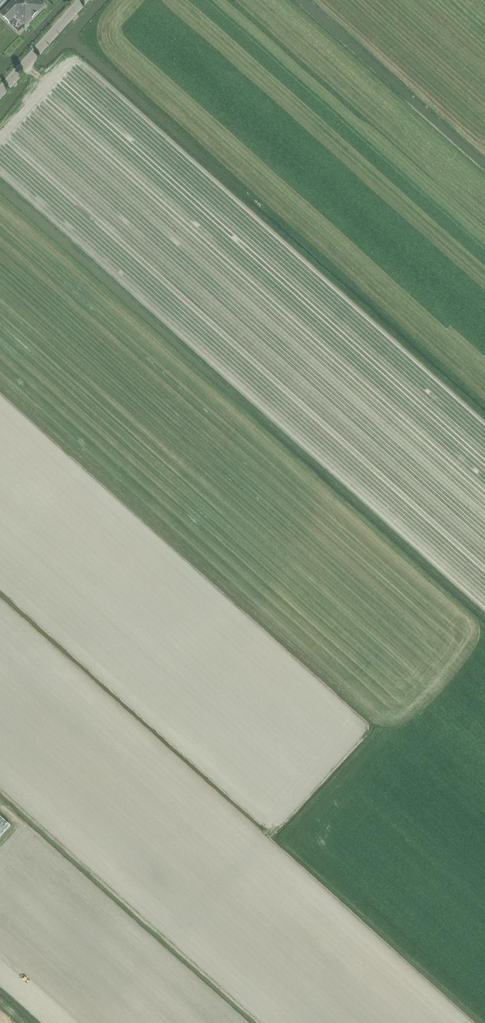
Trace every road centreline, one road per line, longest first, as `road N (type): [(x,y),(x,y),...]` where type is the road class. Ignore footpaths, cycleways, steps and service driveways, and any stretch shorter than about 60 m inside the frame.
road 1 (tertiary): [(0,93),(83,0)]

